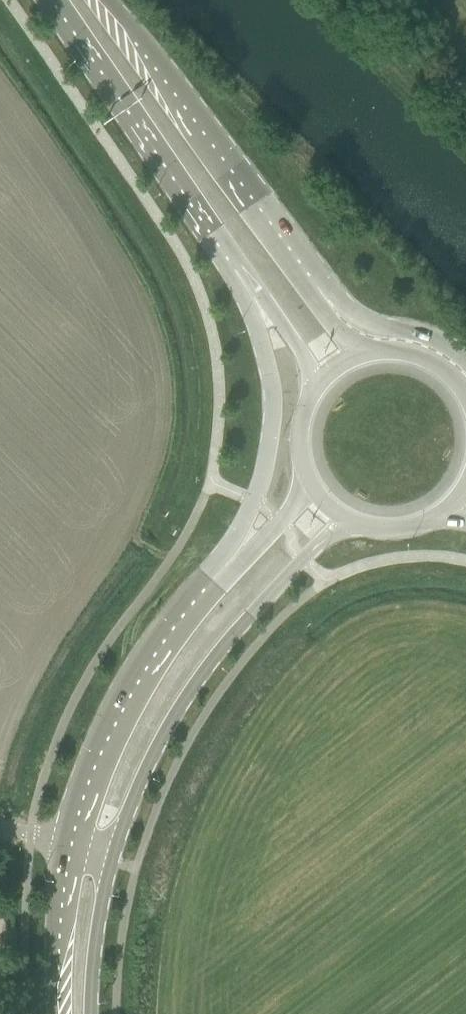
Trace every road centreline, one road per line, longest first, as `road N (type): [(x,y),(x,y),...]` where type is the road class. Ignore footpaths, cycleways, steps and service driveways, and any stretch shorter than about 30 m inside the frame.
road 1 (secondary): [(112,861),(151,760),(197,682),(349,519)]
road 2 (primary): [(304,279),(103,0)]
road 3 (primary): [(230,257),(264,348),(272,405),(254,501),(214,579)]
road 4 (primary): [(52,0),(230,257)]
road 5 (secondary): [(214,579),(131,696),(101,752),(72,844)]
road 6 (primary): [(465,357),(429,333),(368,322),(304,279)]
road 7 (secondary): [(72,844),(52,1013)]
road 8 (primary): [(230,257),(321,383)]
road 9 (secondary): [(91,1013),(112,861)]
road 10 (track): [(465,102),(362,0)]
road 11 (secondary): [(312,484),(231,572),(214,579)]

